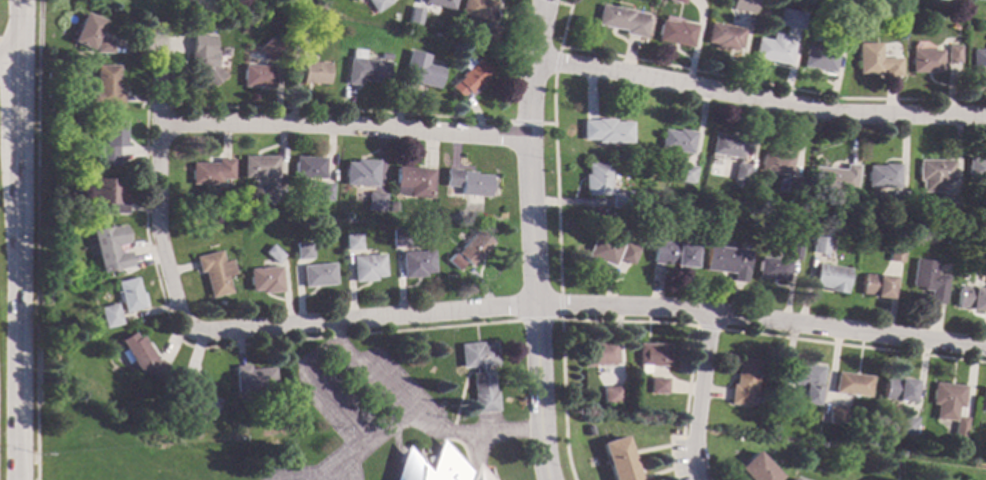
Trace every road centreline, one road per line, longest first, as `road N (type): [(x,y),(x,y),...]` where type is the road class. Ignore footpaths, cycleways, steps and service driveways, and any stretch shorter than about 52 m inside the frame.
road 1 (residential): [(985,346),(709,313),(532,305),(196,335)]
road 2 (residential): [(547,0),(523,139),(549,479)]
road 3 (residential): [(985,117),(843,114),(534,60)]
road 4 (residential): [(523,139),(324,124),(159,127)]
road 5 (secondary): [(17,479),(17,142)]
road 6 (residential): [(161,40),(157,234),(180,320),(196,335)]
road 7 (residential): [(709,313),(691,451),(696,479)]

